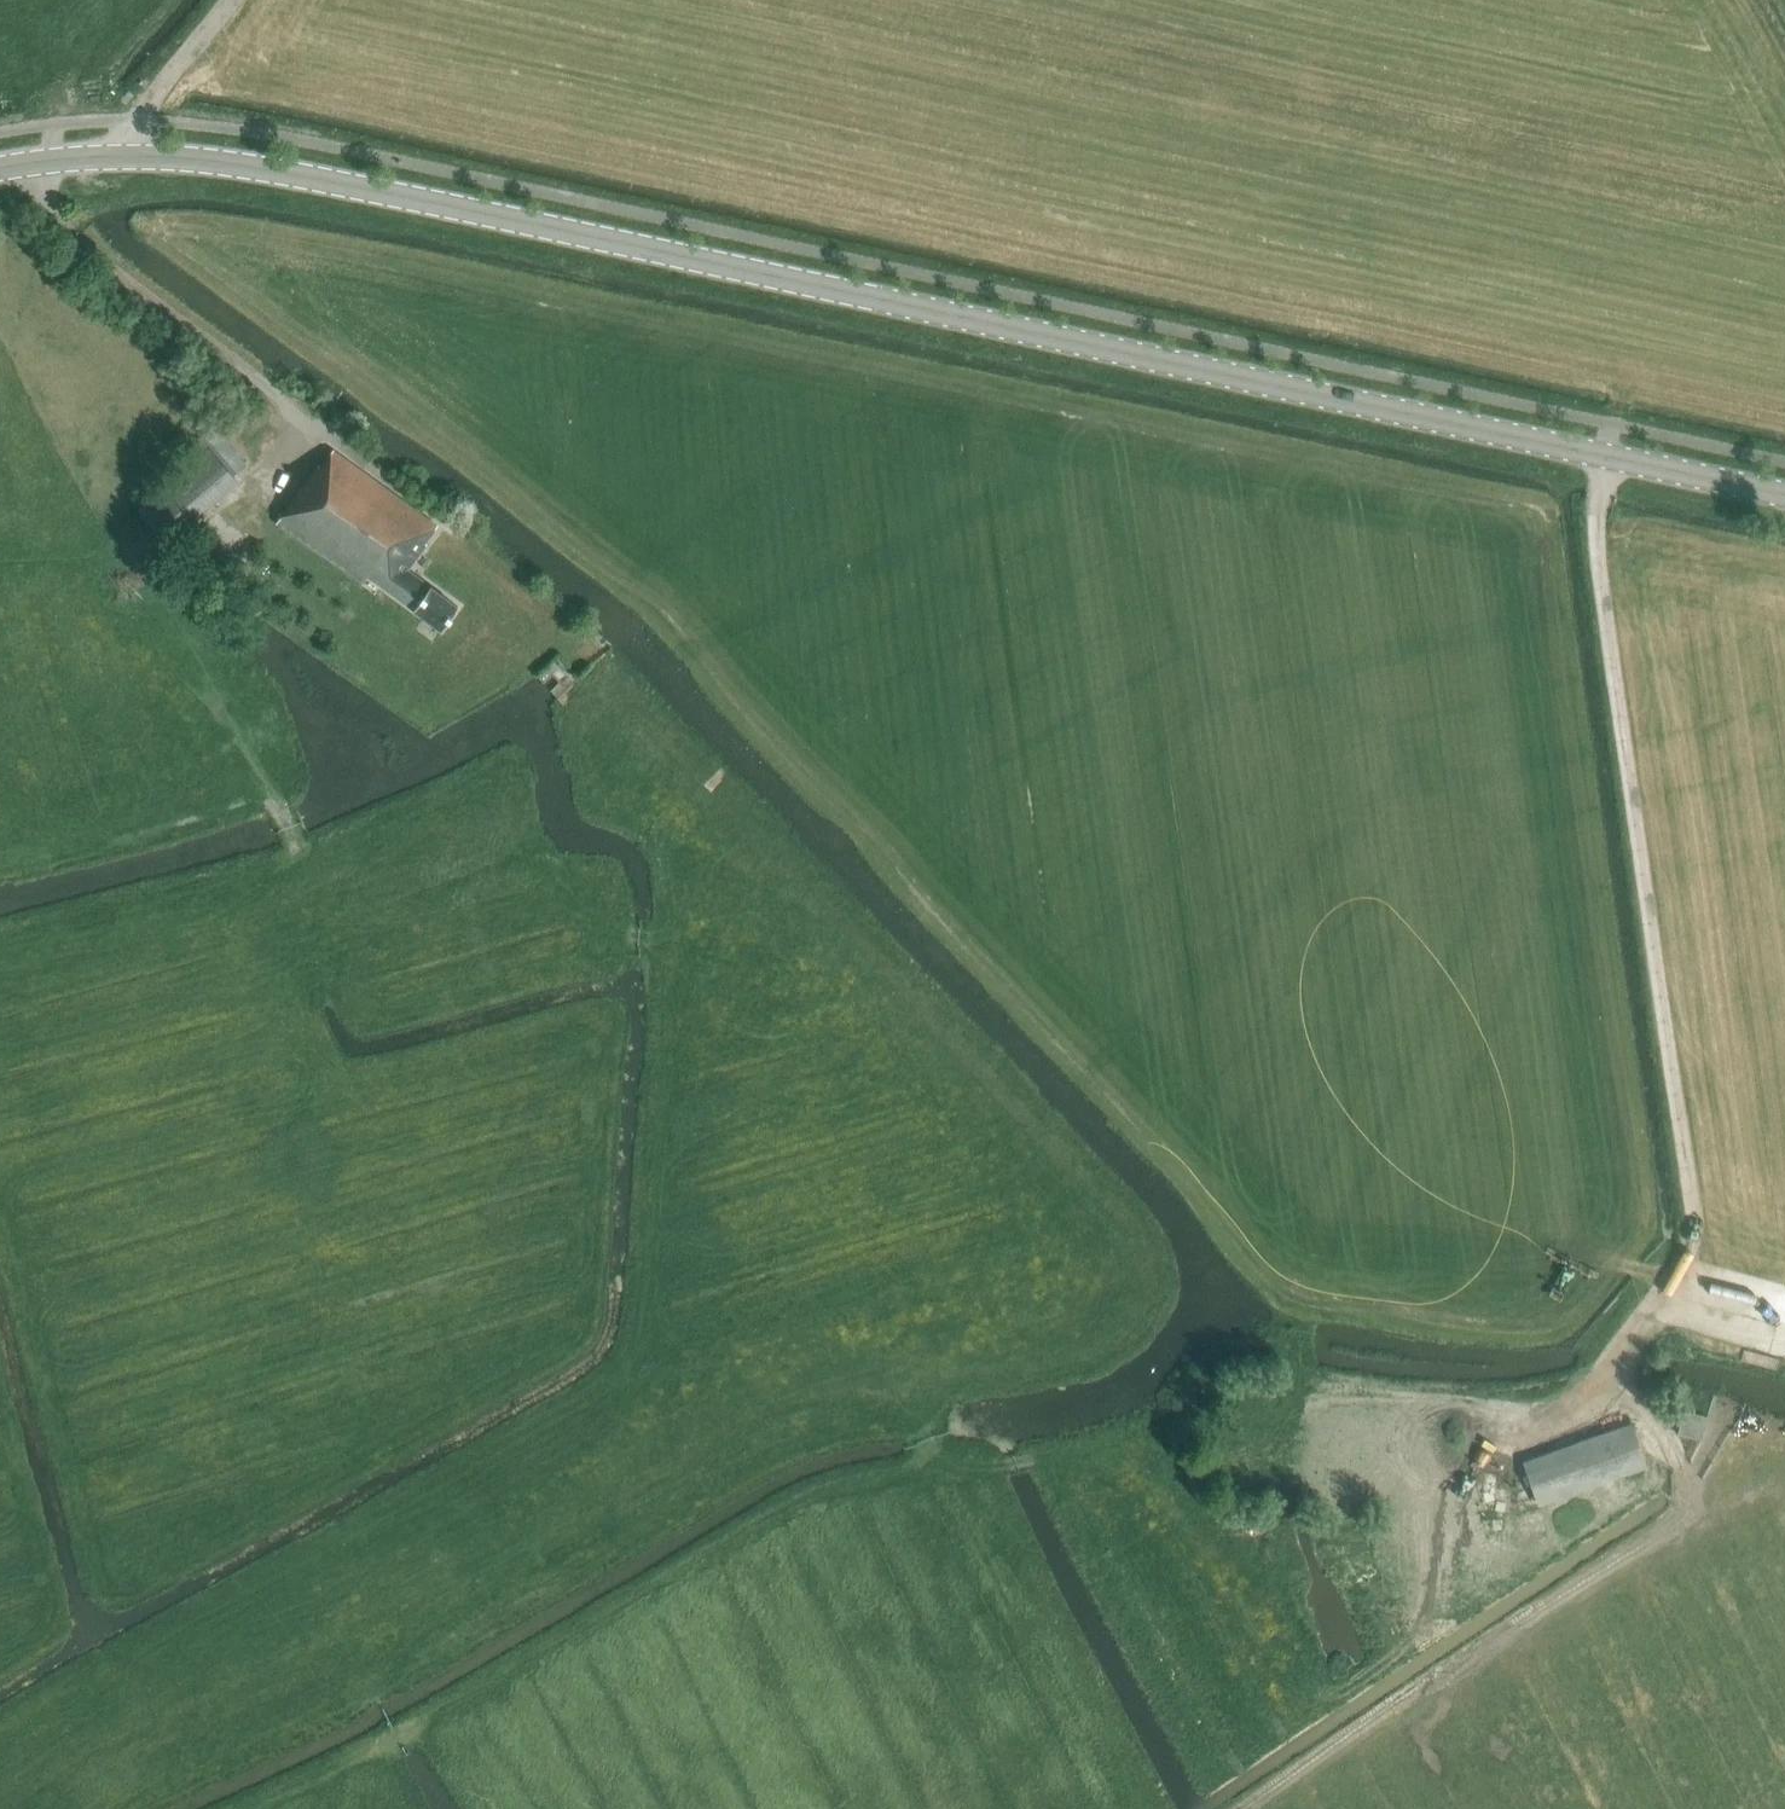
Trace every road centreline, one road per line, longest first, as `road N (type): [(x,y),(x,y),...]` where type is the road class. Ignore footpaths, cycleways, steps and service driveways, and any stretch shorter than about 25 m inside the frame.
road 1 (secondary): [(0,168),(132,155),(244,166),(1784,495)]

